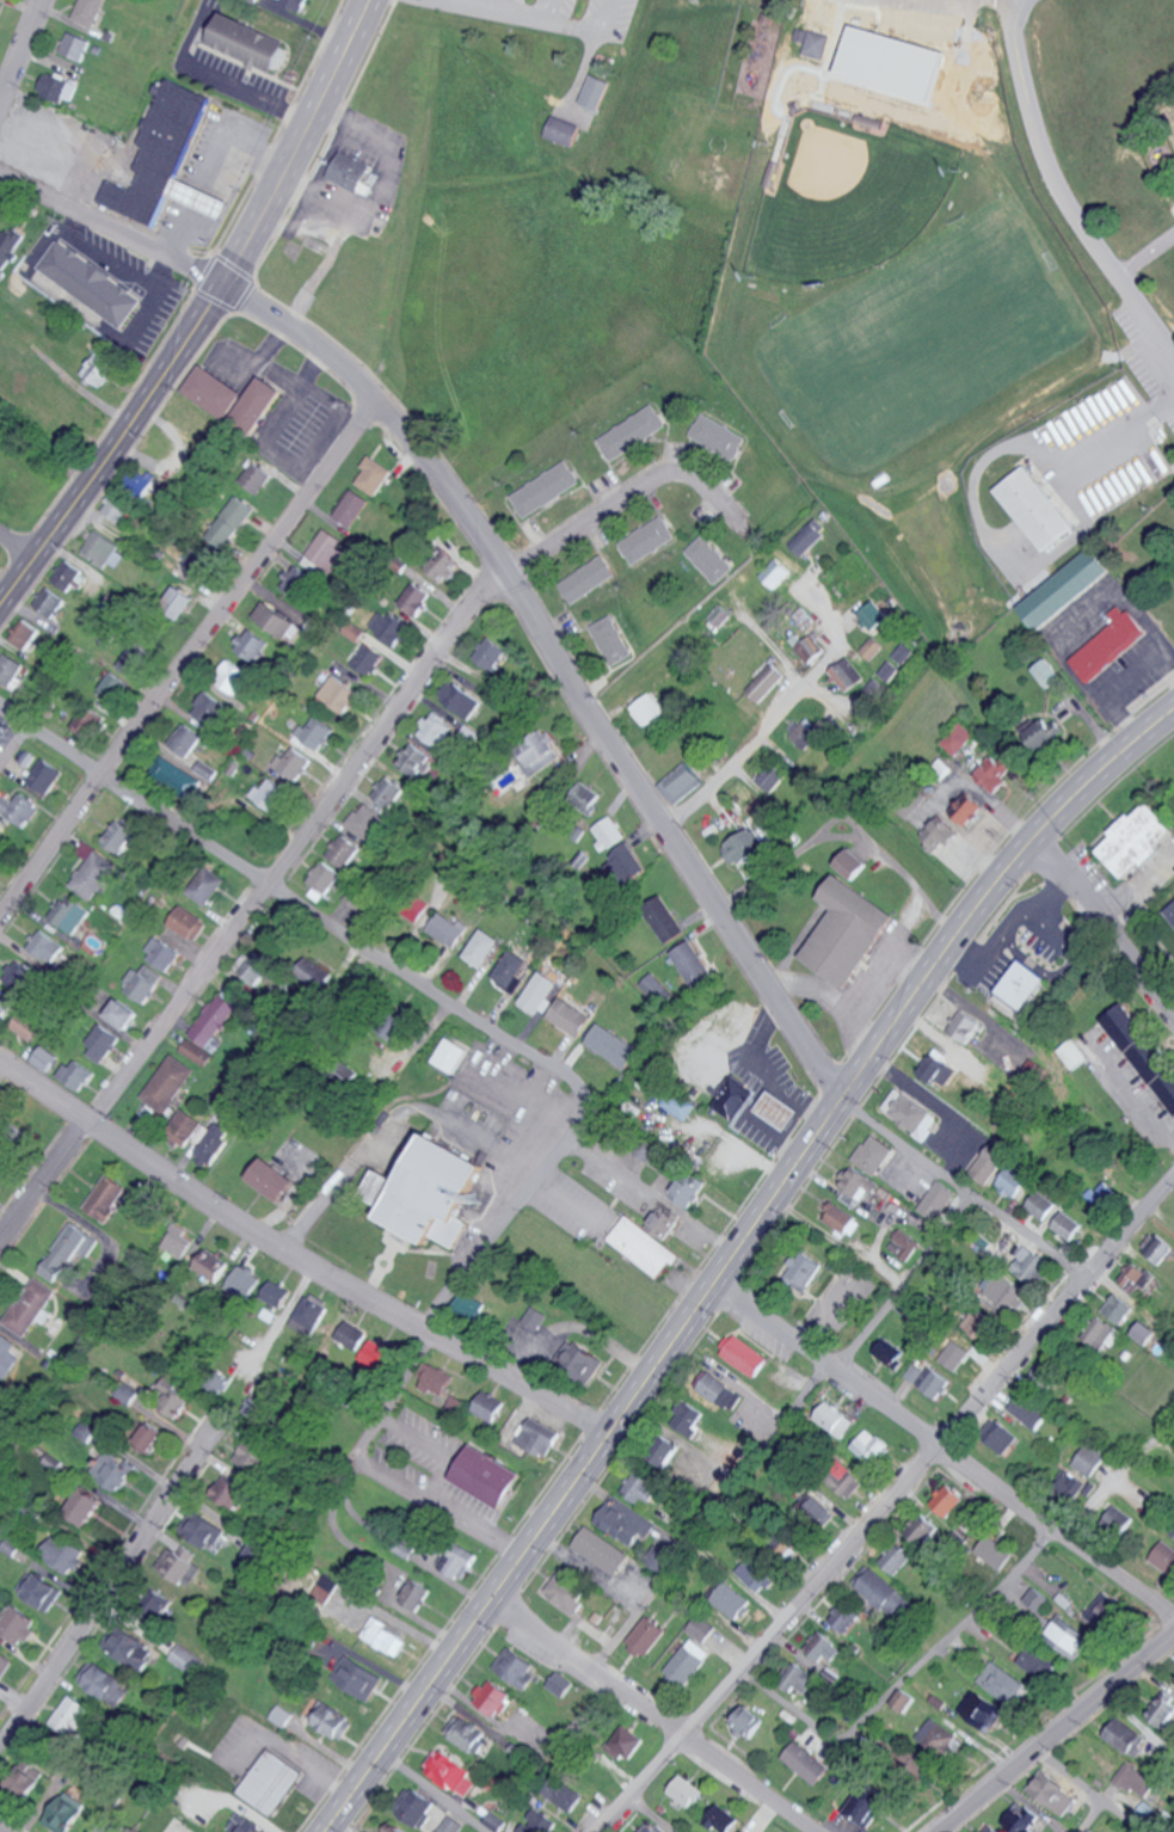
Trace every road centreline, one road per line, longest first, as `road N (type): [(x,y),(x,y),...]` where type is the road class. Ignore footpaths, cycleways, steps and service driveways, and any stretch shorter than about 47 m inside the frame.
road 1 (residential): [(0,178),(220,289),(358,393),(499,580),(815,1072),(841,1100),(1089,1277)]
road 2 (primary): [(321,1831),(955,936),(1083,787),(1173,707)]
road 3 (residential): [(0,1234),(461,619),(520,566),(645,484),(680,474)]
road 4 (residential): [(420,1330),(521,1191),(573,1135),(578,1089),(0,707)]
road 5 (residential): [(595,1831),(1173,1174)]
road 6 (residential): [(604,1437),(221,1213),(0,1065)]
road 7 (secondary): [(0,603),(220,289),(368,0)]
road 8 (residential): [(0,916),(374,410)]
road 9 (residential): [(1173,1610),(850,1381),(718,1274)]
road 10 (residential): [(820,1831),(596,1672),(496,1590)]
road 11 (residential): [(0,1746),(221,1426)]
road 12 (tertiary): [(1173,1637),(941,1831)]
road 13 (residential): [(663,836),(825,660)]
road 14 (residential): [(1173,1004),(1040,832)]
road 15 (residential): [(492,1831),(380,1750)]

